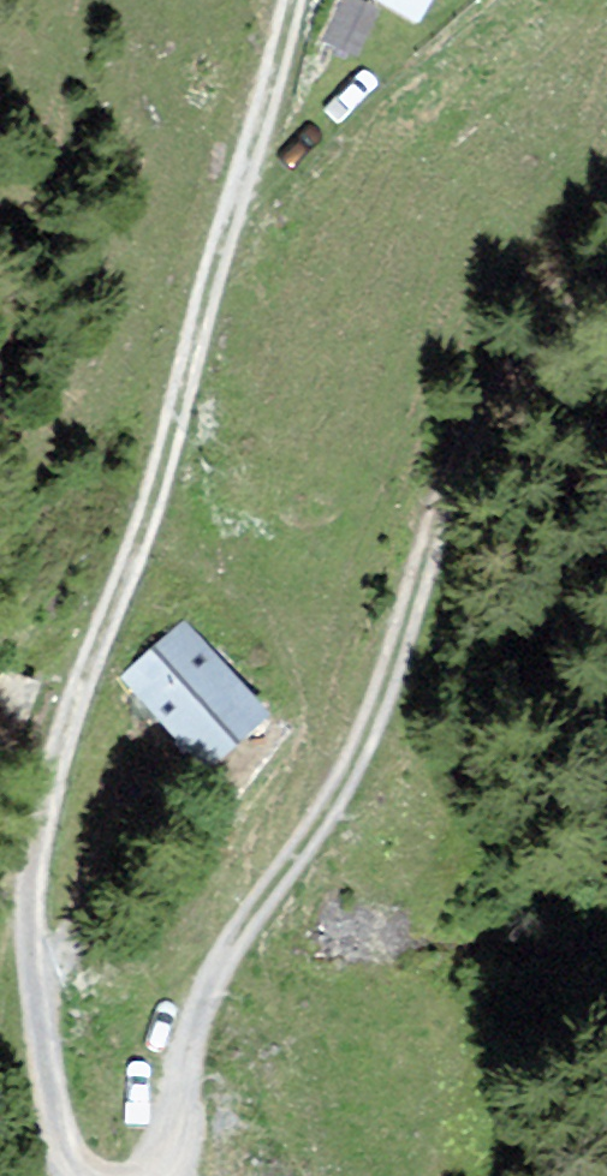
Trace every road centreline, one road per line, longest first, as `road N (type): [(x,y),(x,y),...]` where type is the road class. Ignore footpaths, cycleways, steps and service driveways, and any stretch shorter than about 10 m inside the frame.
road 1 (track): [(93,1175),(62,1097),(36,875),(219,241),(298,0)]
road 2 (track): [(606,297),(506,395),(460,458),(359,770),(224,979),(162,1153),(145,1175)]

